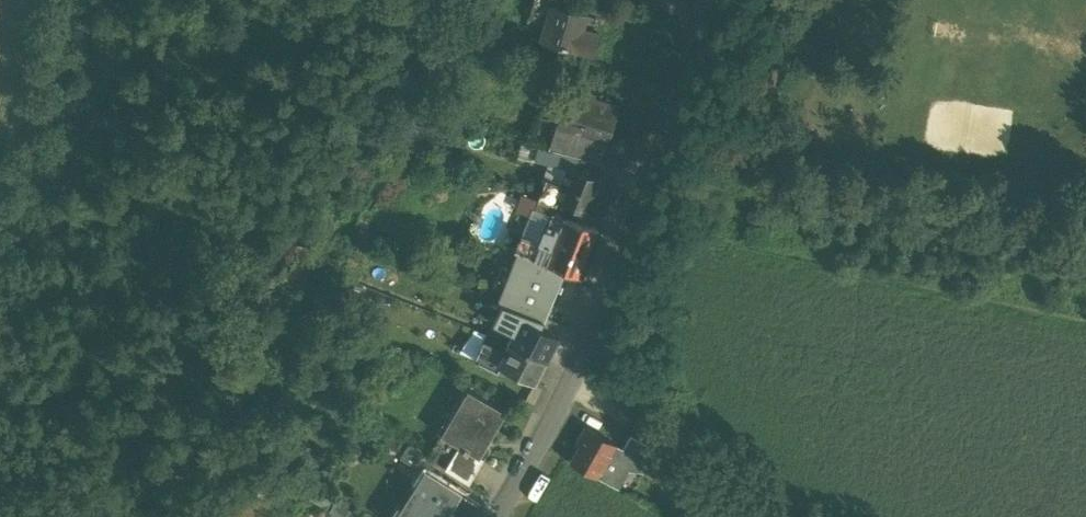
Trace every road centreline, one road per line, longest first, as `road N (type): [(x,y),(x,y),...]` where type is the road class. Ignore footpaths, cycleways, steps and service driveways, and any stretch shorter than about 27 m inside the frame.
road 1 (residential): [(497,516),(567,395),(709,0)]
road 2 (residential): [(0,182),(30,0)]

